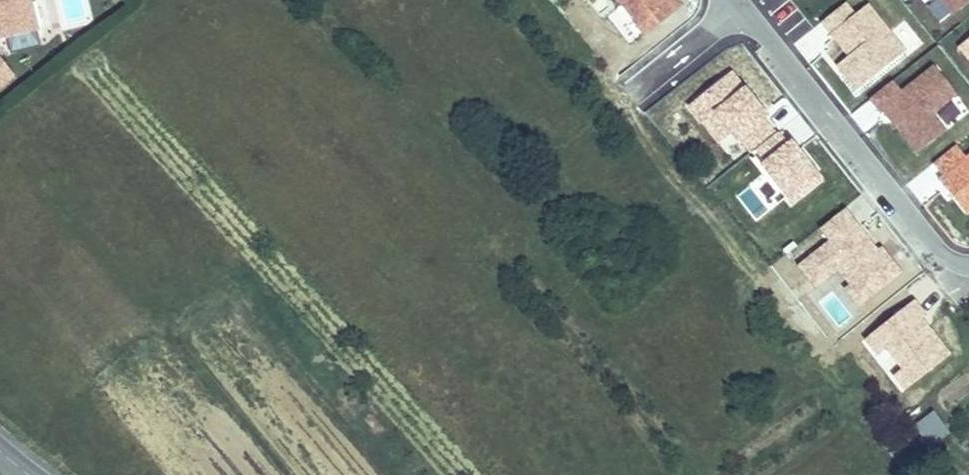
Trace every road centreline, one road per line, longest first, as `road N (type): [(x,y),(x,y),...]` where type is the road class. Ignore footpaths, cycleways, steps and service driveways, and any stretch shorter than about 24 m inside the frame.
road 1 (residential): [(738,0),(968,278)]

